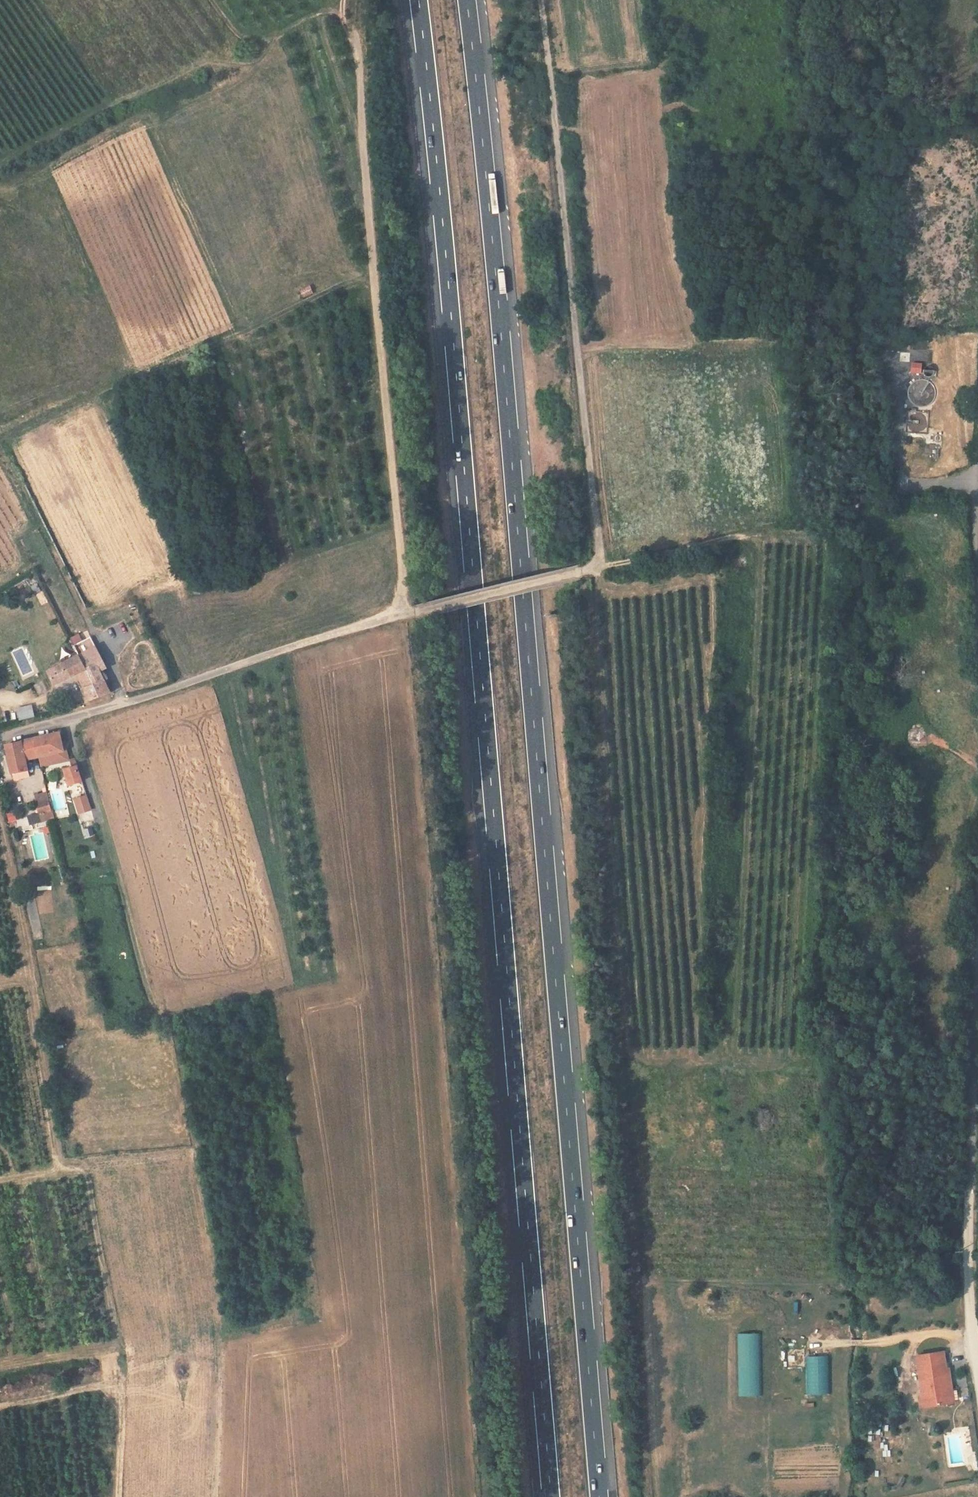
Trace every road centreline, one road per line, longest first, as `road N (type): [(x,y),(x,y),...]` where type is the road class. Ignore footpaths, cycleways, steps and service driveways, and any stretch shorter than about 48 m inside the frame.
road 1 (motorway): [(418,0),(551,1496)]
road 2 (motorway): [(600,1496),(468,0)]
road 3 (track): [(599,566),(535,0)]
road 4 (unclassified): [(406,613),(357,50)]
road 5 (track): [(0,1412),(134,1376),(88,1172),(0,1181)]
road 6 (unclassified): [(0,737),(406,613)]
road 7 (residential): [(977,1363),(963,1263),(977,969)]
road 8 (track): [(0,988),(27,985),(60,1172)]
road 9 (unclassified): [(406,613),(599,566)]
road 10 (track): [(599,566),(732,537)]
road 11 (track): [(0,1367),(132,1352)]

